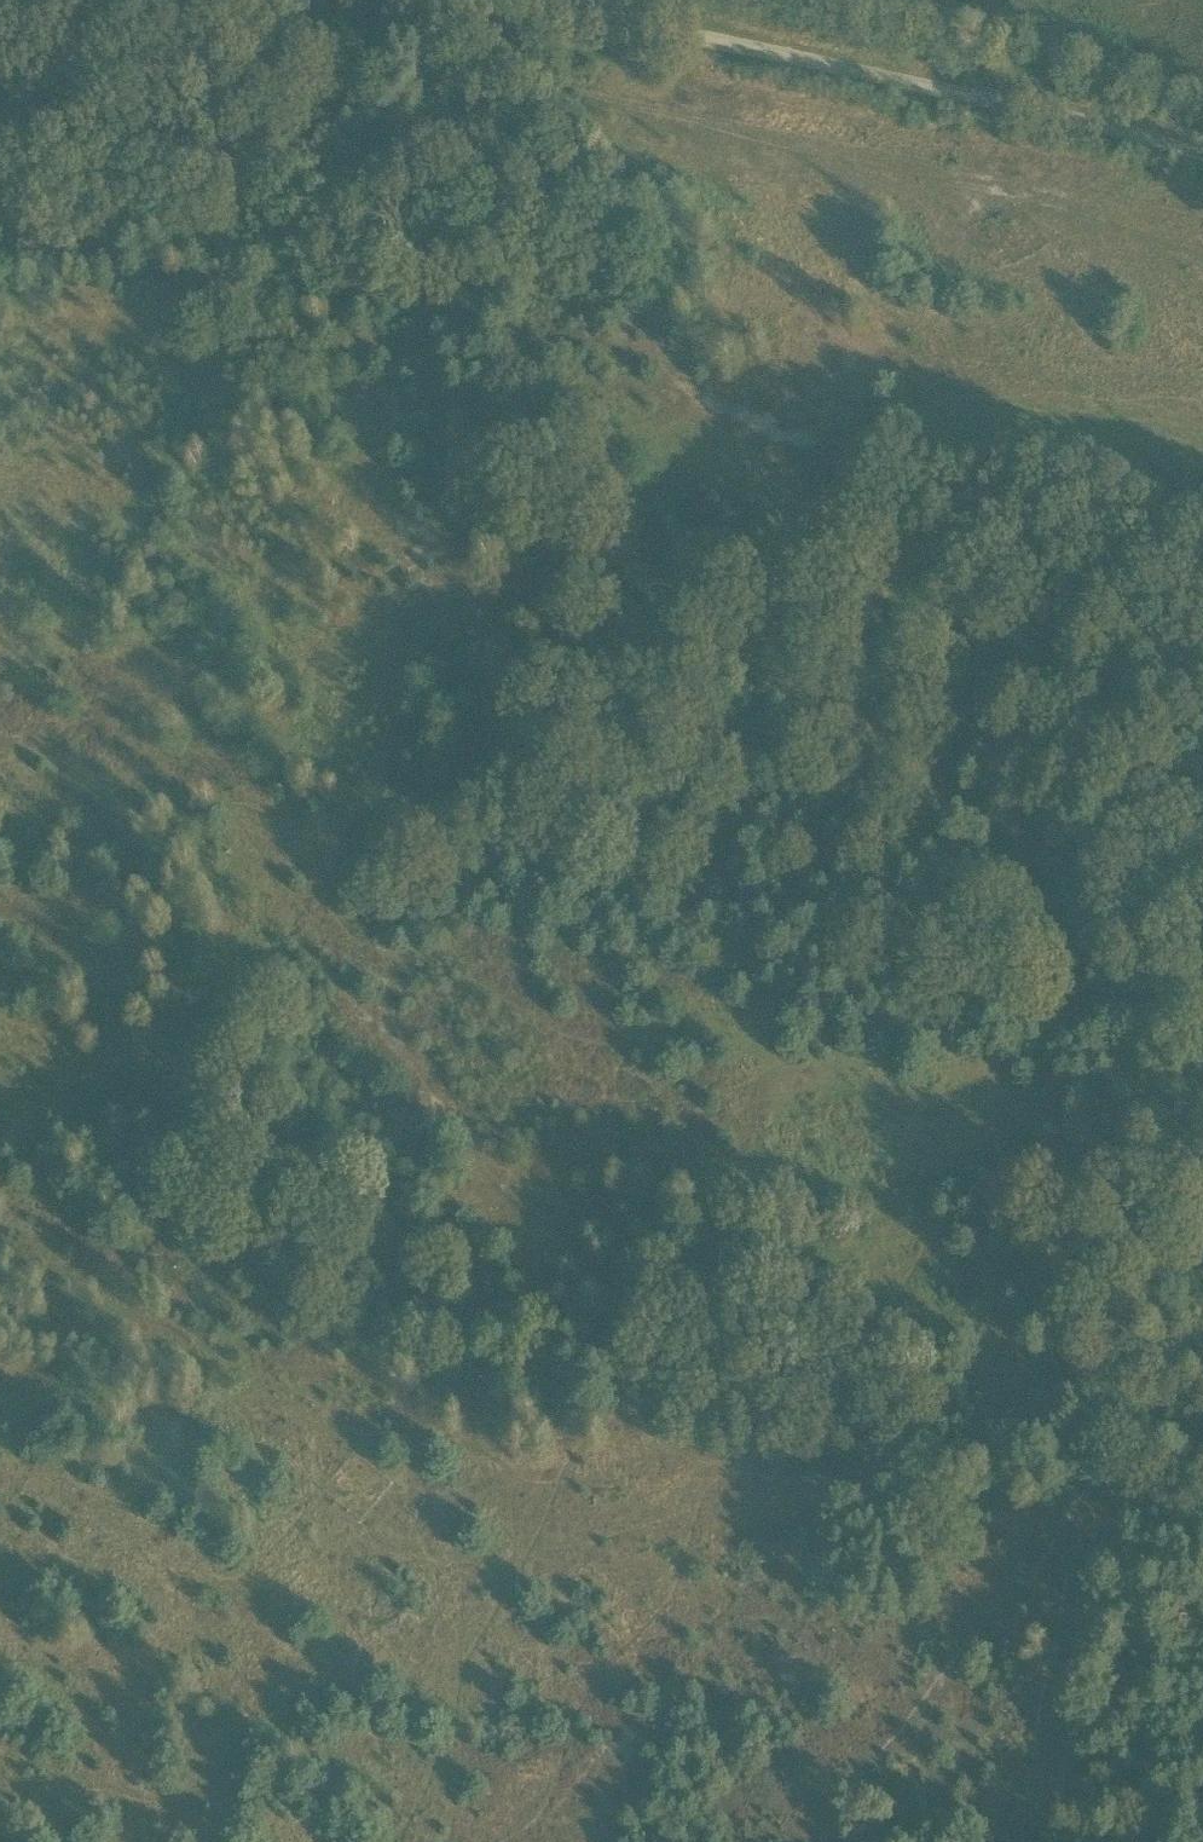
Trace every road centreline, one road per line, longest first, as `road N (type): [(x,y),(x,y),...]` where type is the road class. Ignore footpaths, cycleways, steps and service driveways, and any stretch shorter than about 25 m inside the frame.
road 1 (unclassified): [(1202,153),(1082,104),(587,0)]

